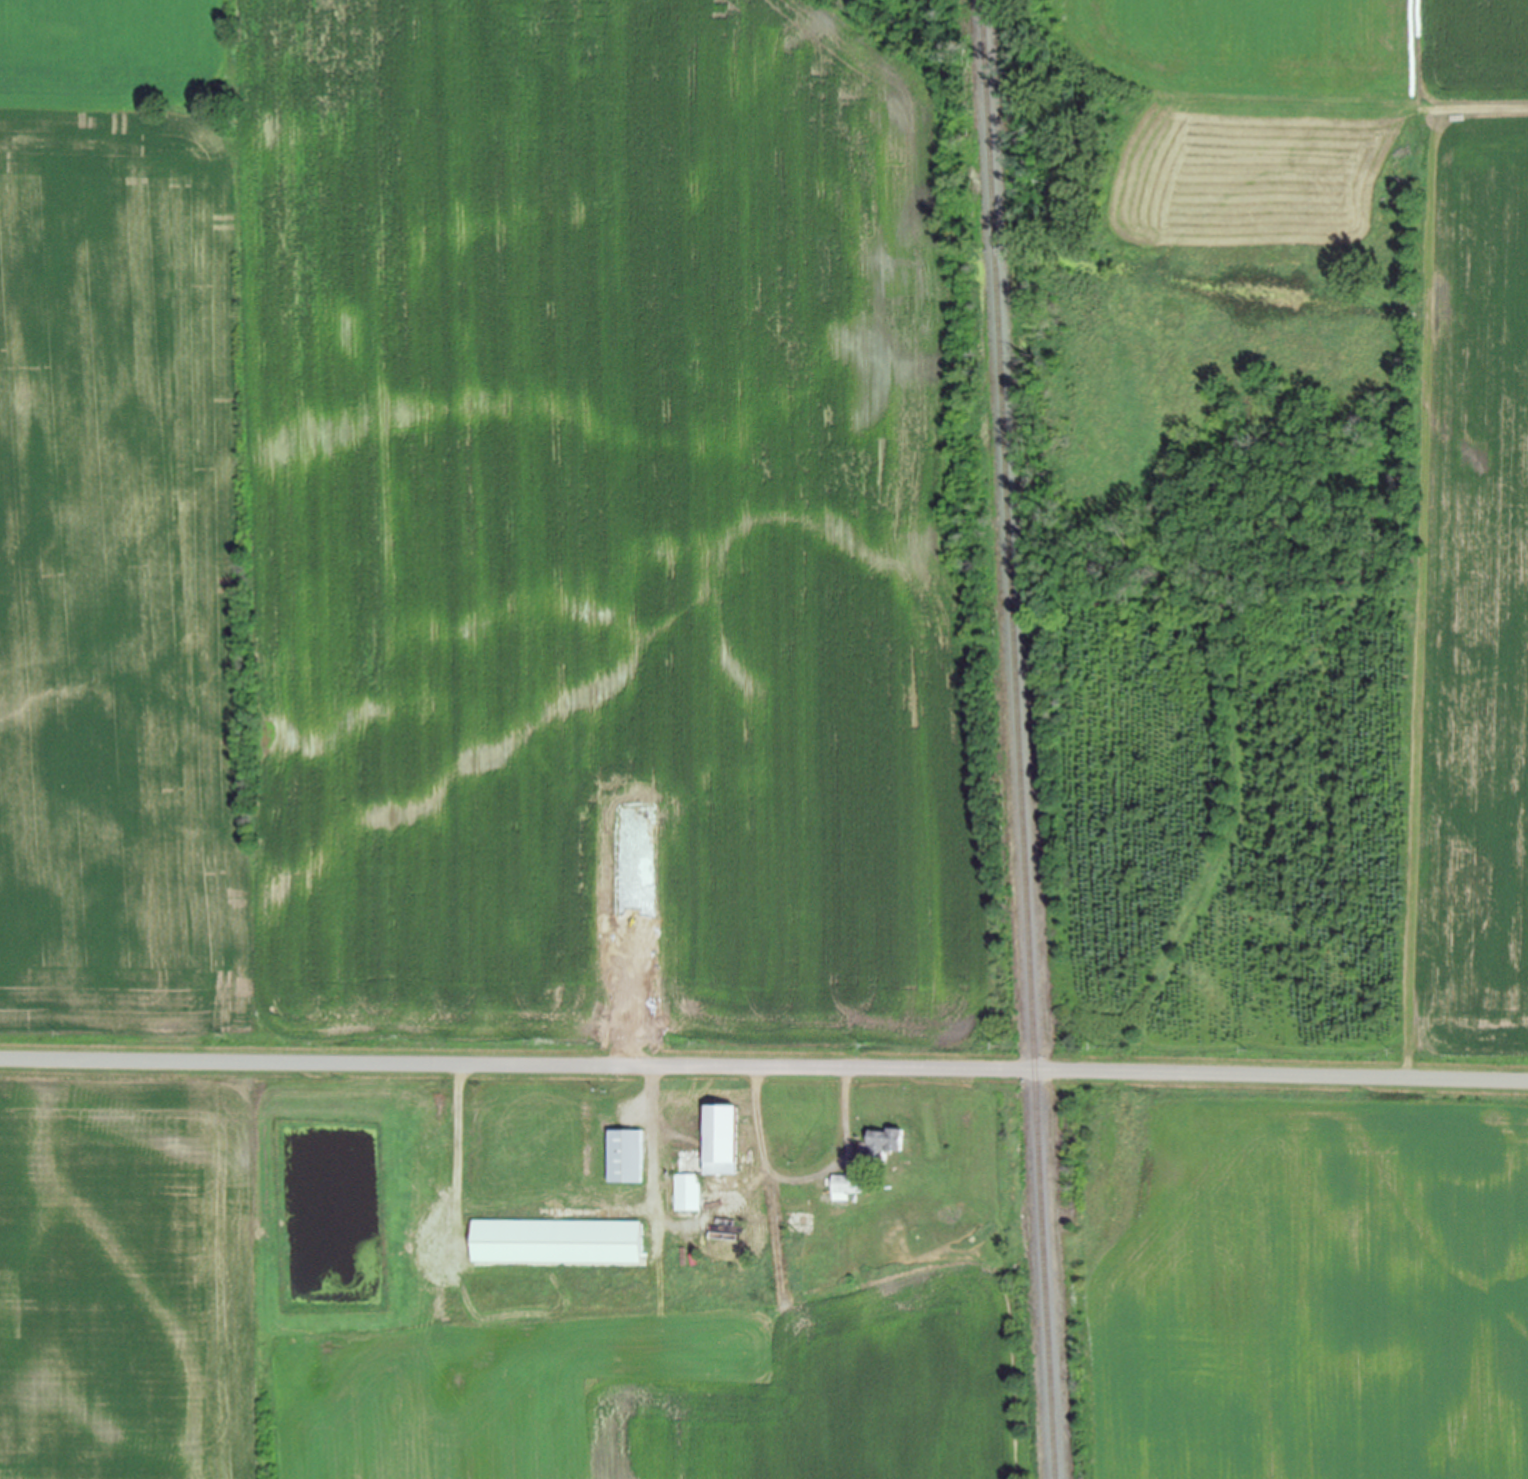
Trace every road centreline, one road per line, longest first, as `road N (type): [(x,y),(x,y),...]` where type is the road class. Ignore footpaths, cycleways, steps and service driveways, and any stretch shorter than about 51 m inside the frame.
road 1 (residential): [(0,1057),(1527,1081)]

